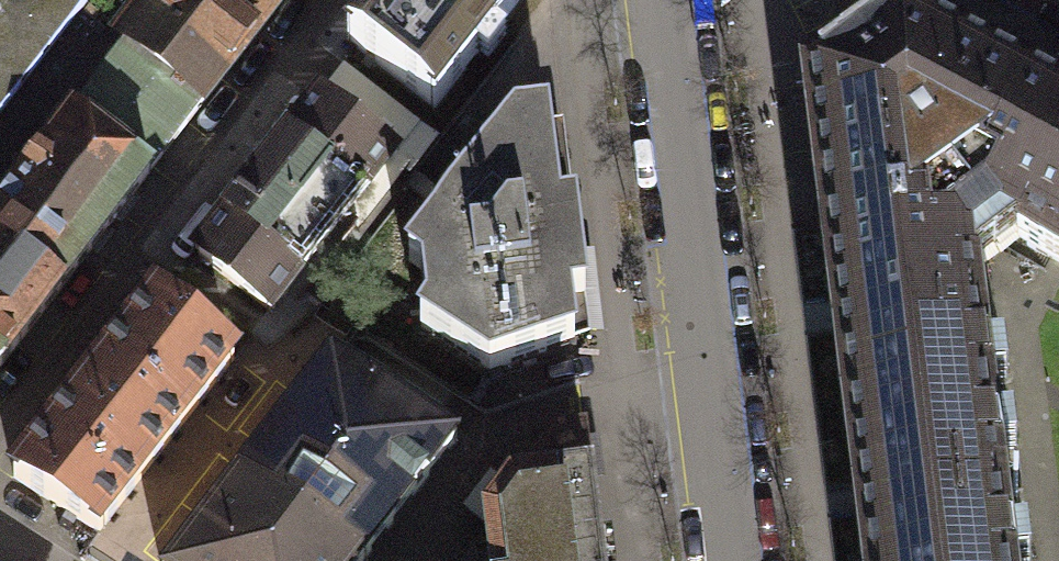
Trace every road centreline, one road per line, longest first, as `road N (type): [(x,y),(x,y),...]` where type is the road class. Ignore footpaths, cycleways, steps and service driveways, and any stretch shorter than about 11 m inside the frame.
road 1 (residential): [(728,560),(663,0)]

